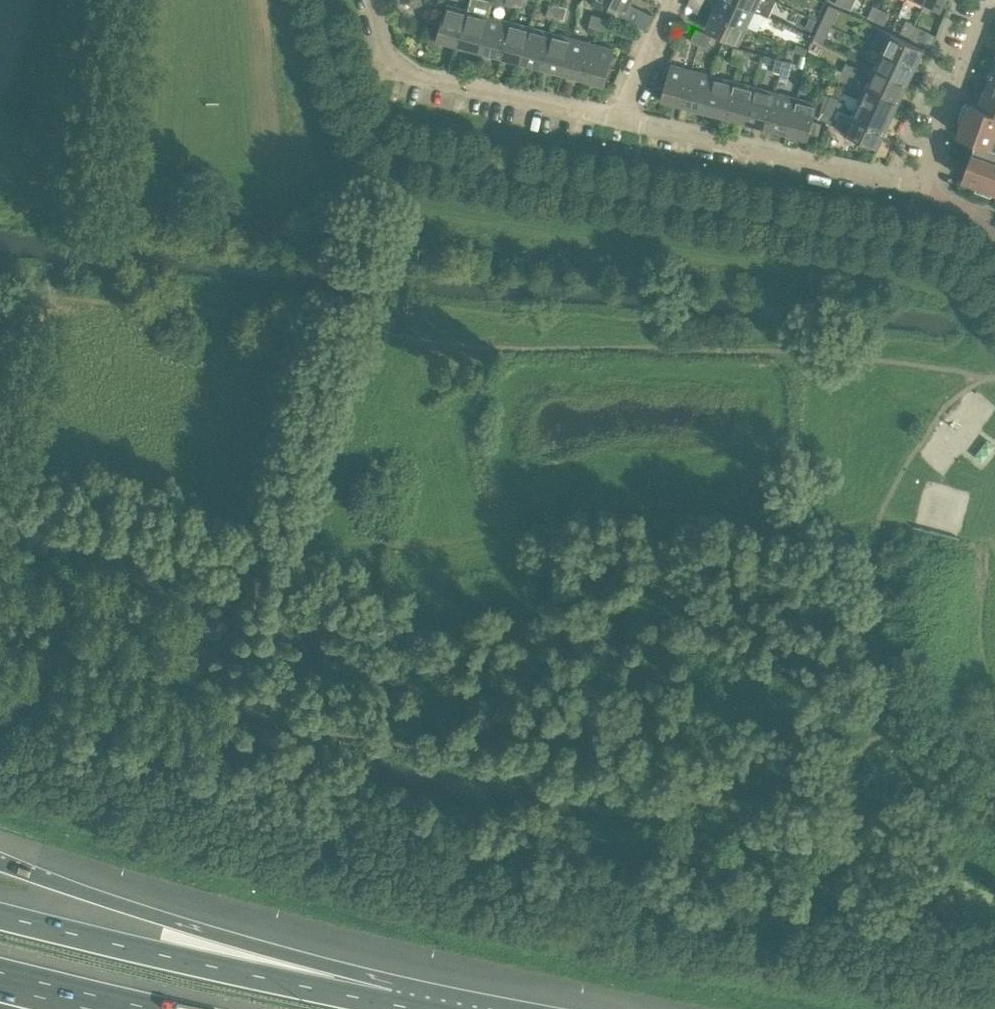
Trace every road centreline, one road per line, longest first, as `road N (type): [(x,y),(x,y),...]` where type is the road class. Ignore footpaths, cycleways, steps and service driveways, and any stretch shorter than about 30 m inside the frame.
road 1 (residential): [(988,0),(919,189),(622,121)]
road 2 (motorway): [(395,1003),(0,863)]
road 3 (motorway): [(395,1003),(0,915)]
road 4 (residential): [(622,121),(400,74),(389,65),(371,0)]
road 5 (motorway): [(139,1008),(0,980)]
road 6 (residential): [(622,121),(675,0)]

